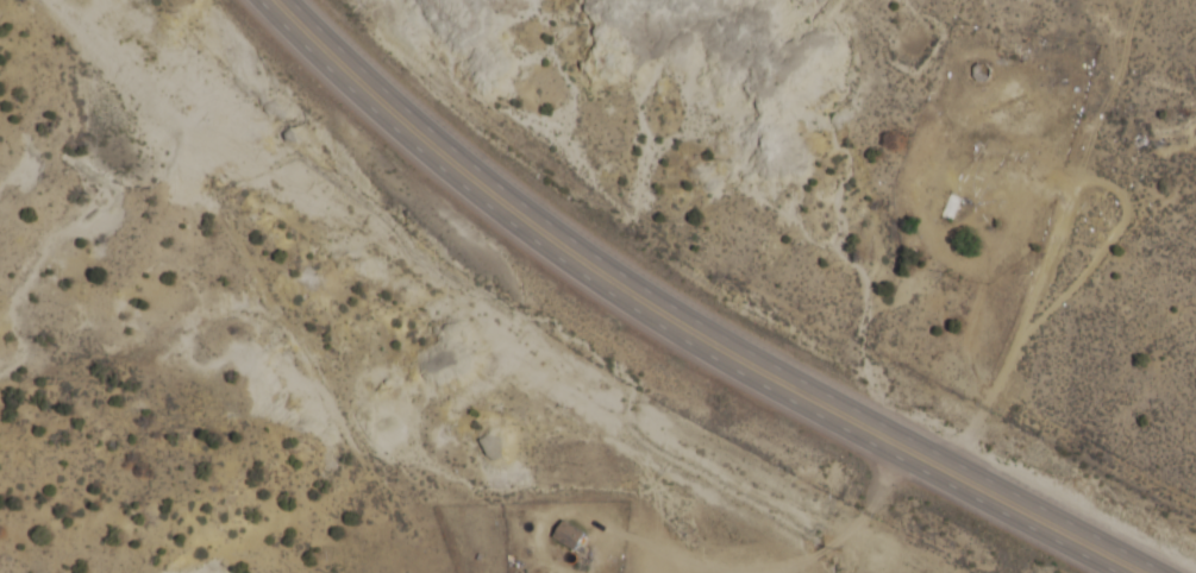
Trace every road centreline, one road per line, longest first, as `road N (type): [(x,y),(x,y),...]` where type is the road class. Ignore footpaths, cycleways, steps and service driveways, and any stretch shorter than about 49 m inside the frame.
road 1 (trunk): [(1173,572),(688,315),(433,131),(292,0)]
road 2 (trunk): [(259,0),(418,149),(552,254),(819,416),(1122,572)]
road 3 (track): [(959,460),(1073,202),(1195,86)]

